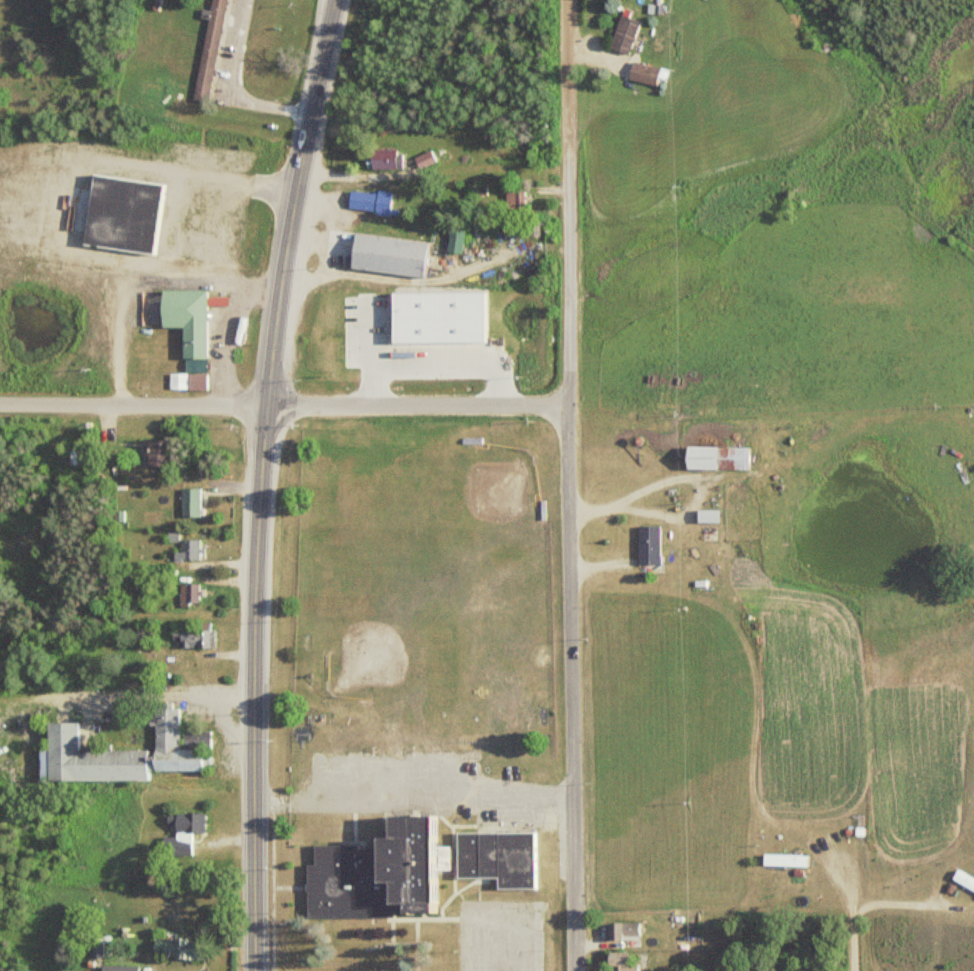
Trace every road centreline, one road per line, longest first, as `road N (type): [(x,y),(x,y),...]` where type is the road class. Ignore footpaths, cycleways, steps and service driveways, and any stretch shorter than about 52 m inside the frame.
road 1 (residential): [(575,970),(567,186)]
road 2 (tertiary): [(254,970),(259,531),(266,406),(295,189)]
road 3 (residential): [(0,404),(566,405)]
road 4 (tertiary): [(295,189),(333,0)]
road 5 (residential): [(567,186),(565,0)]

